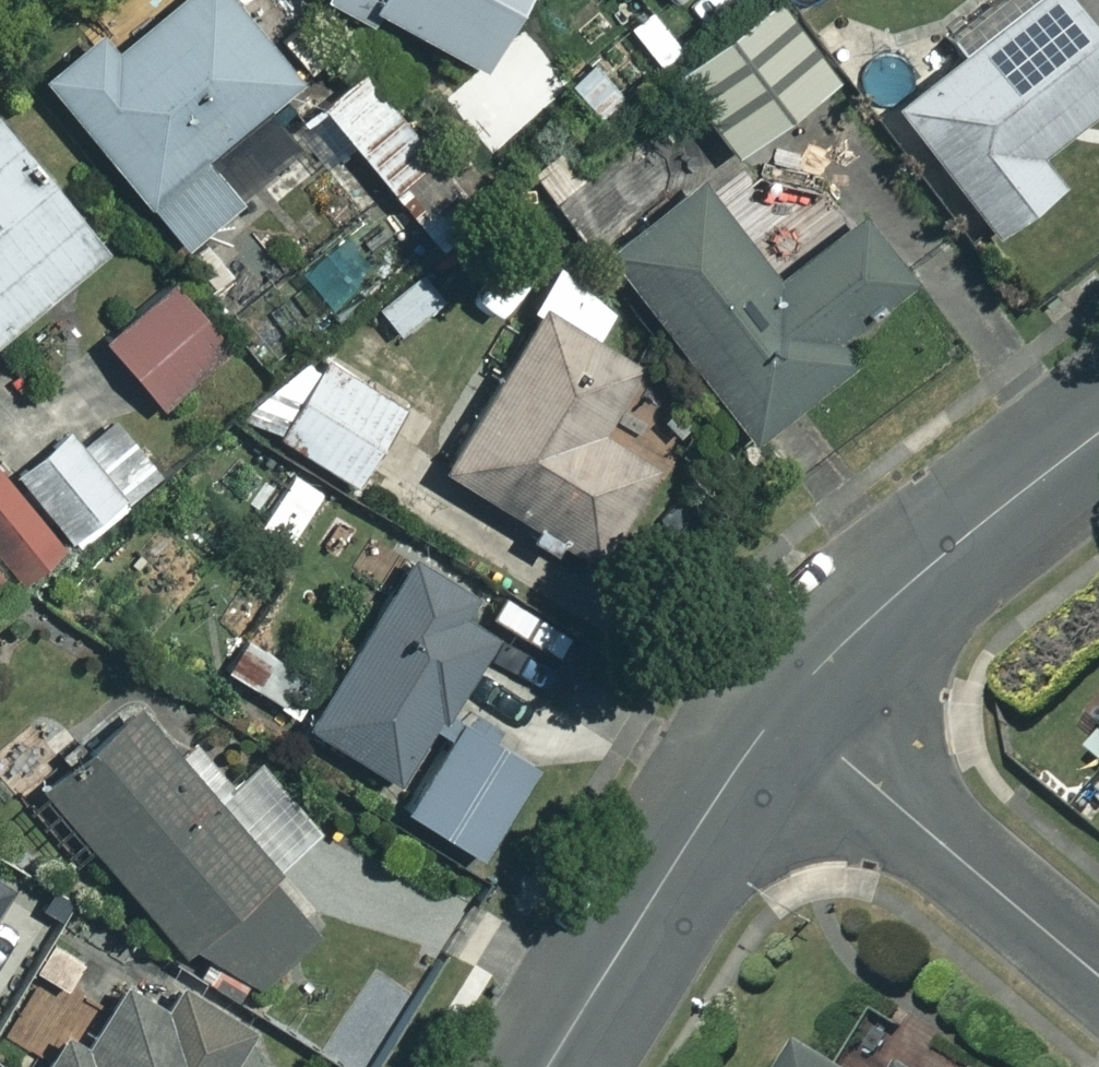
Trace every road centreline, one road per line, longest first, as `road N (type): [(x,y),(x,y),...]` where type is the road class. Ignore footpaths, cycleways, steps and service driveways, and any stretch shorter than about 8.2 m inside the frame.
road 1 (residential): [(548,1066),(785,703)]
road 2 (residential): [(785,703),(895,594),(1098,436)]
road 3 (residential): [(785,703),(1098,970)]

